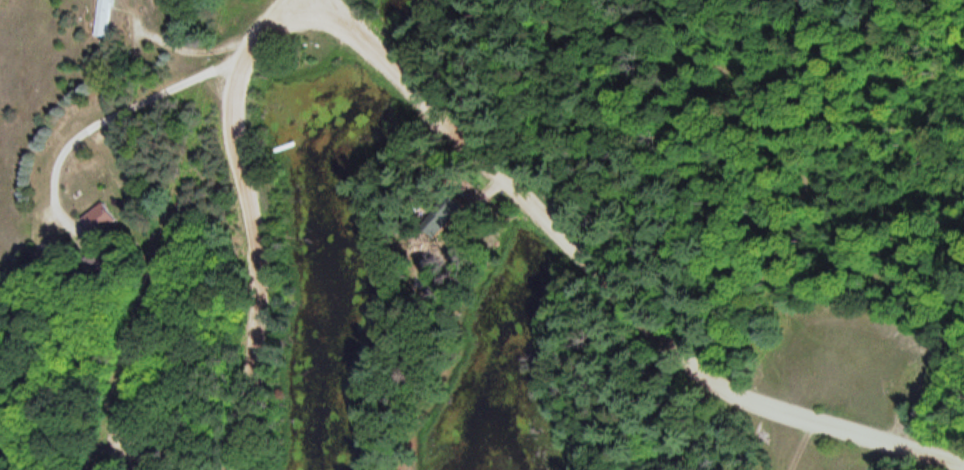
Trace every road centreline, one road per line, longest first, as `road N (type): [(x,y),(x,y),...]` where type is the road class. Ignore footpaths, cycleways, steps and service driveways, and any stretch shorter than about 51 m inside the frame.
road 1 (residential): [(321,0),(722,389),(963,466)]
road 2 (residential): [(240,469),(265,262),(235,133),(230,71),(244,47),(311,0)]

